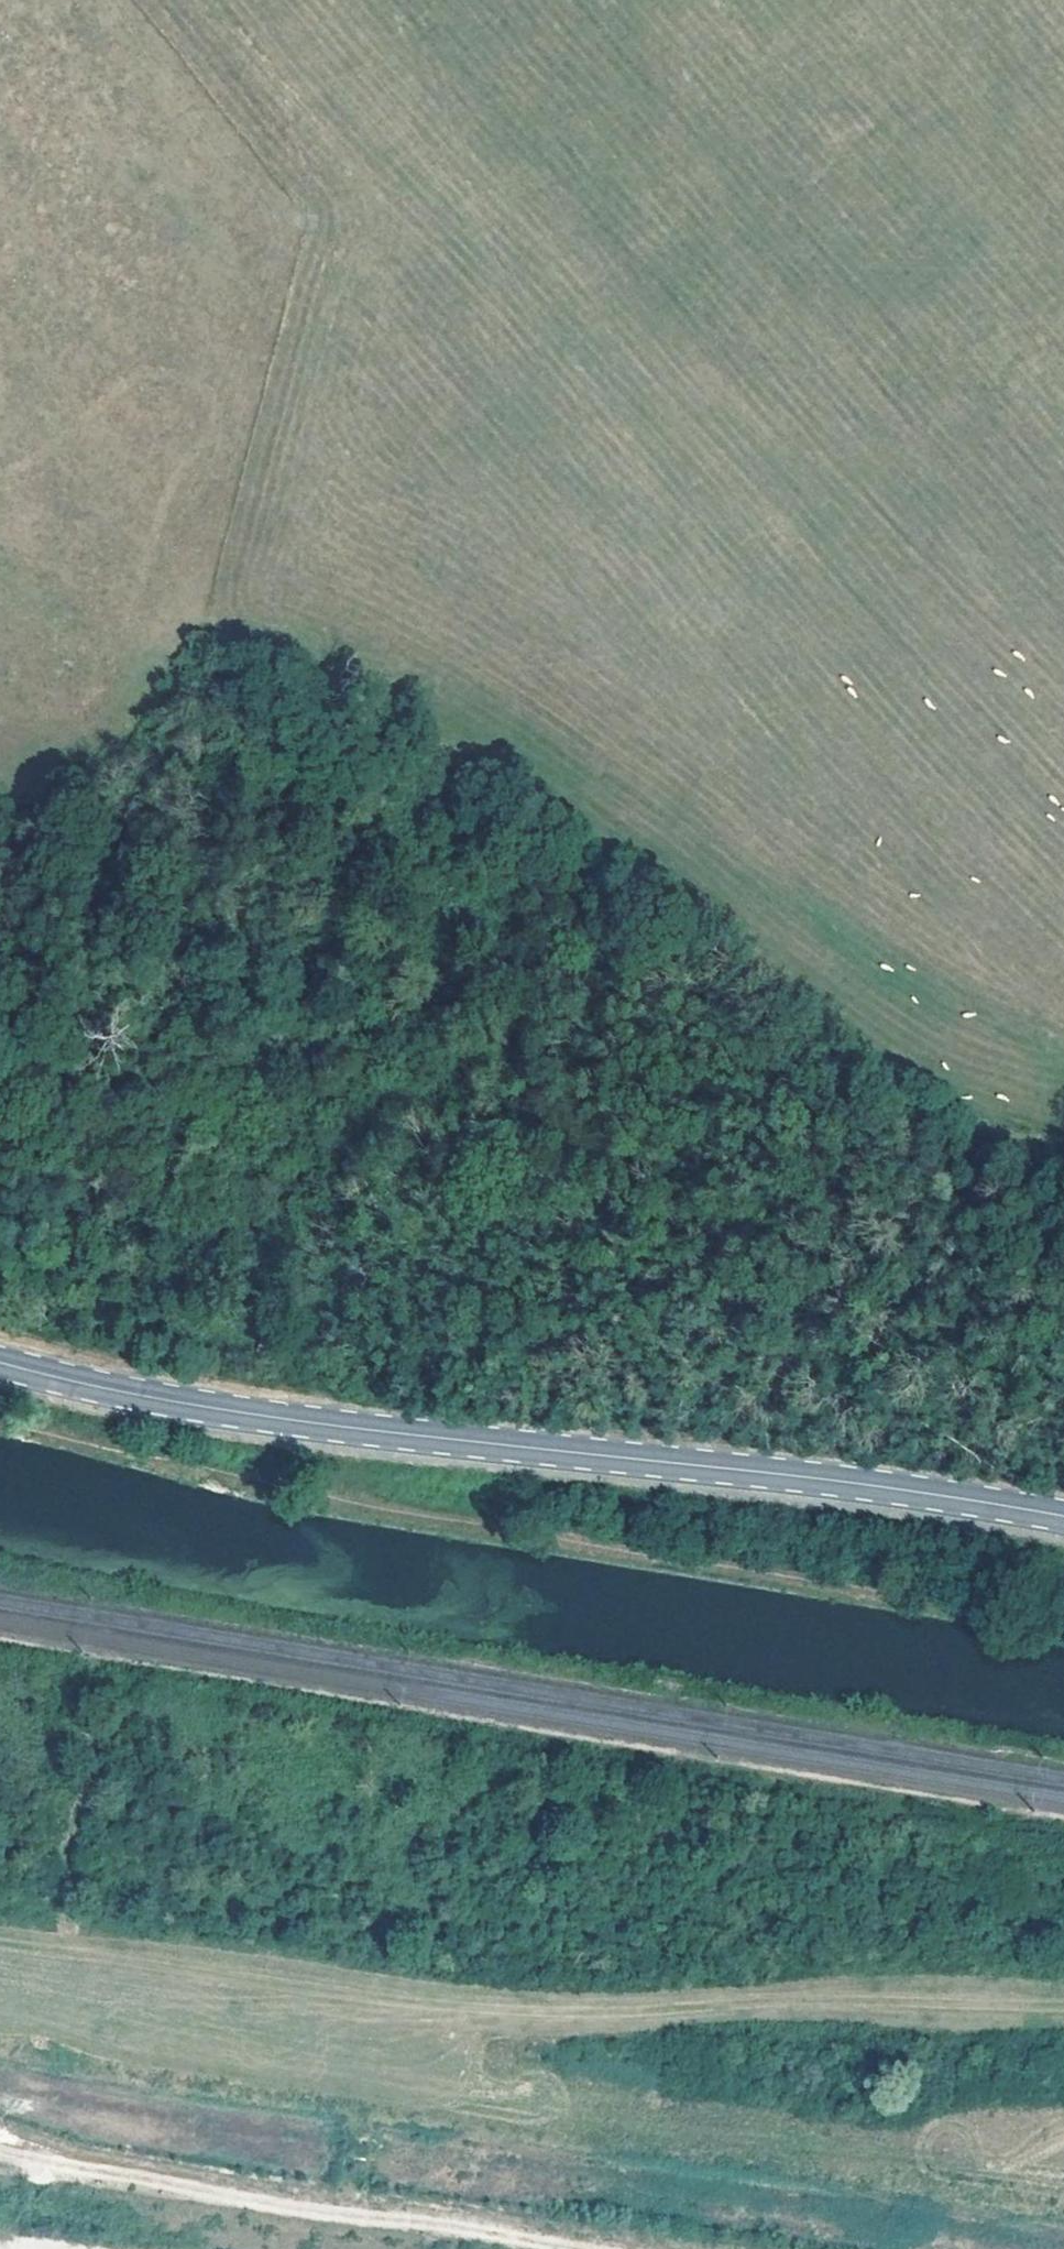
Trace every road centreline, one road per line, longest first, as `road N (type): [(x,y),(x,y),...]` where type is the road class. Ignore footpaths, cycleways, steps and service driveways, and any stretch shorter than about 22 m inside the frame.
road 1 (secondary): [(1063,1518),(904,1491),(250,1416),(0,1365)]
road 2 (track): [(0,2150),(162,2180),(683,2248)]

